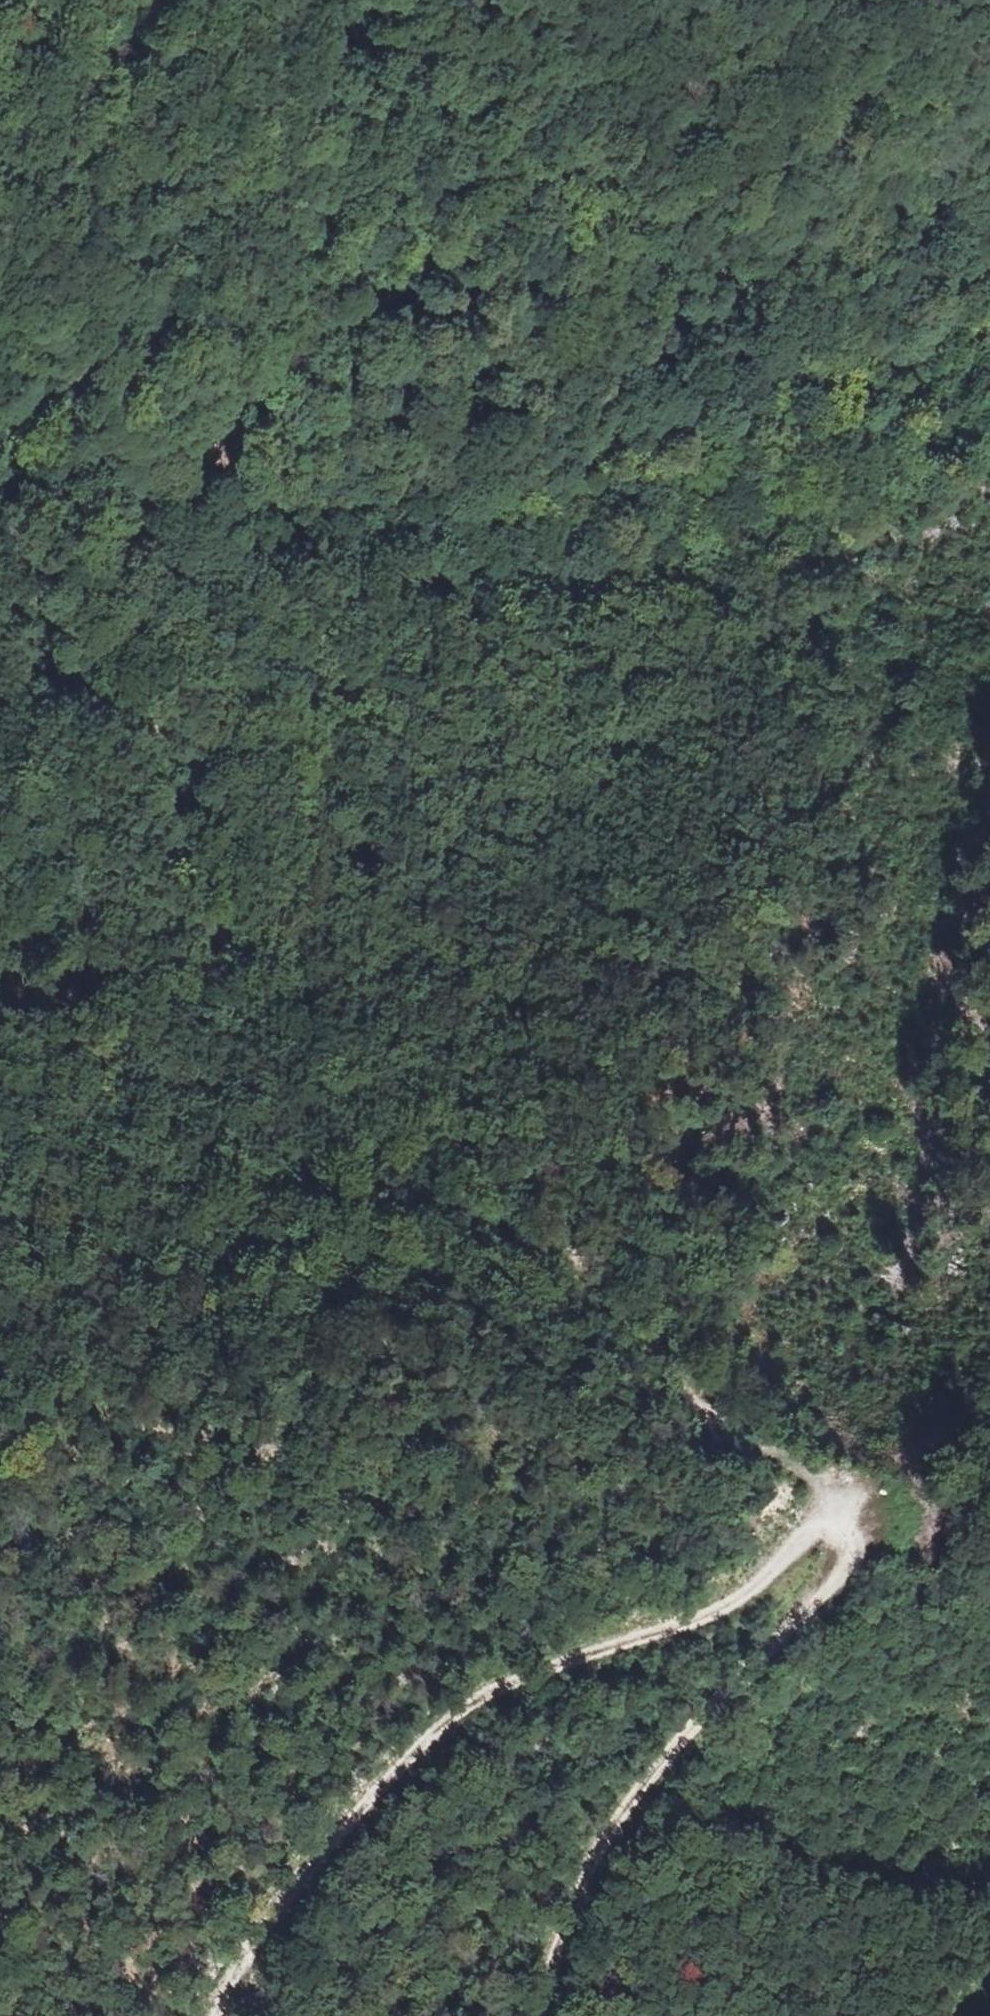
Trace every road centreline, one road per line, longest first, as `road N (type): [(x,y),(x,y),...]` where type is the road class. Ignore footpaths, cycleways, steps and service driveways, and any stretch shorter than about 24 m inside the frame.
road 1 (track): [(224,2015),(256,1953),(330,1856),(465,1713),(533,1676),(739,1600),(815,1519),(837,1510)]
road 2 (track): [(837,1510),(851,1545),(830,1589),(700,1724),(615,1833),(543,2015)]

